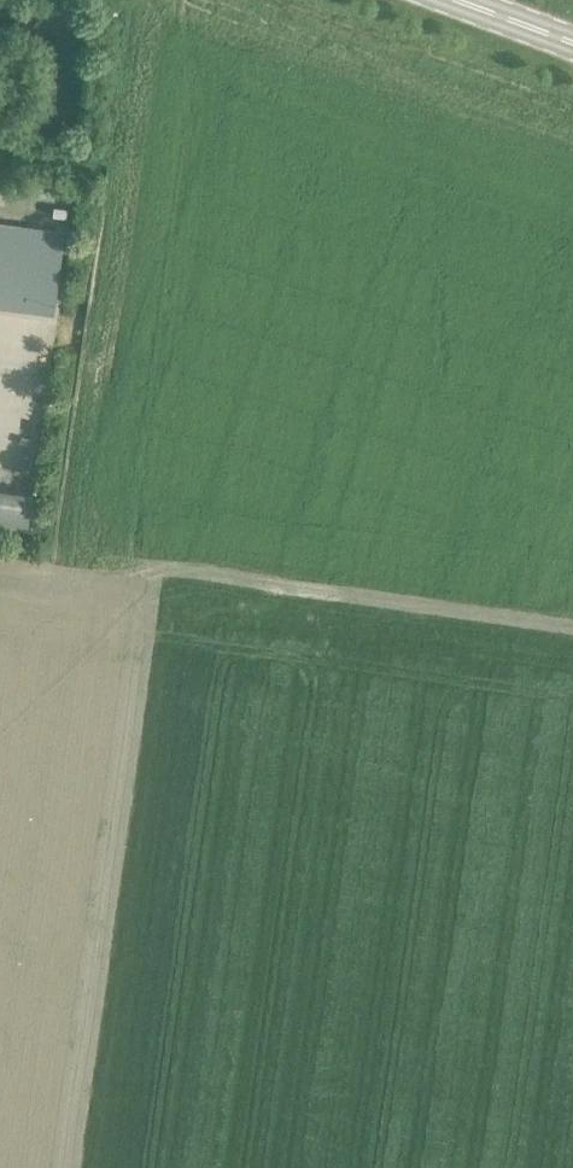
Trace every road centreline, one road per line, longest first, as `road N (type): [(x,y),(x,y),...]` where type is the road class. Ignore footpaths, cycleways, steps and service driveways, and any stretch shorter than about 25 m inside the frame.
road 1 (secondary): [(572,51),(441,0)]

